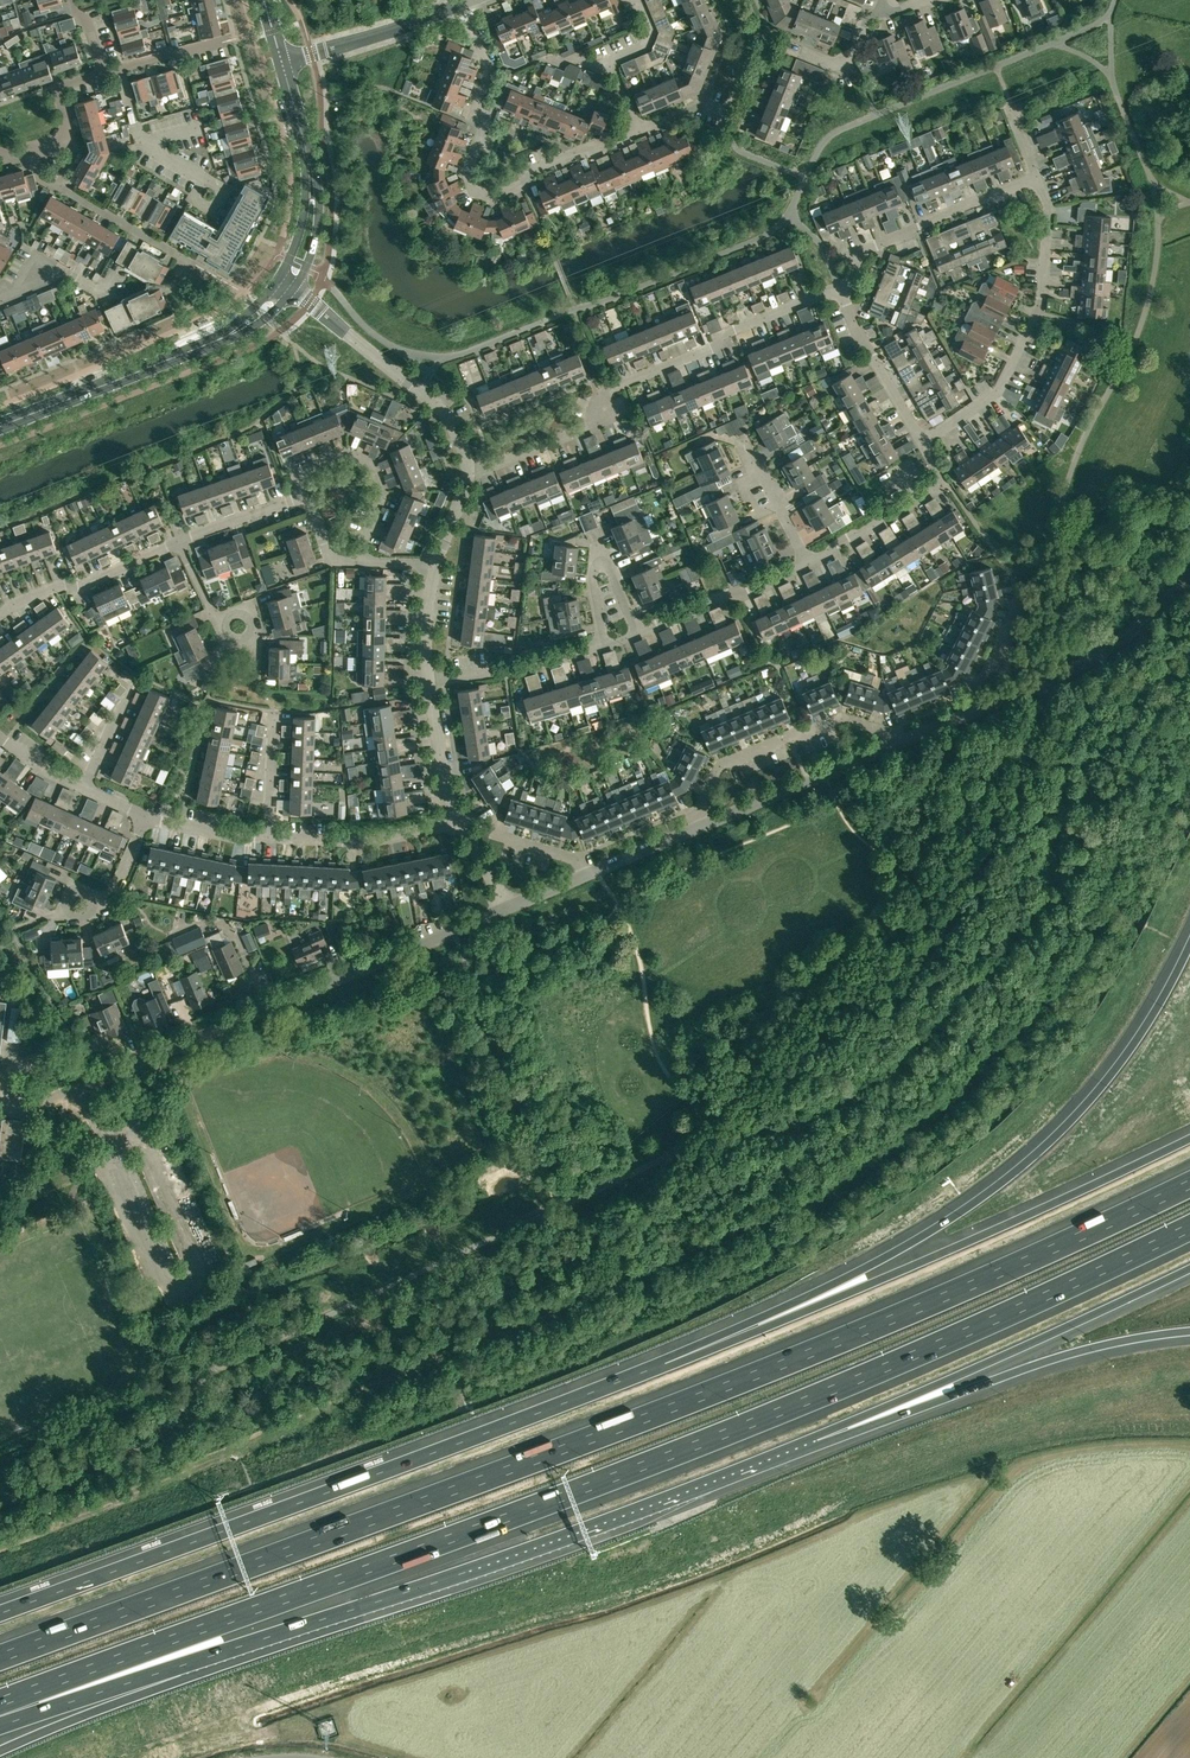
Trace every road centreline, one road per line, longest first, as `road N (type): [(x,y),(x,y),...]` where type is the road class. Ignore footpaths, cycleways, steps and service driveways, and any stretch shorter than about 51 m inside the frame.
road 1 (motorway): [(0,1702),(674,1454),(1189,1227)]
road 2 (motorway): [(1189,1184),(732,1384),(0,1656)]
road 3 (motorway): [(0,1709),(74,1699),(373,1603),(817,1440)]
road 4 (motorway): [(665,1363),(0,1613)]
road 5 (motorway): [(1189,944),(1120,1063),(1026,1163),(883,1257),(665,1363)]
road 6 (motorway): [(1189,1138),(839,1297),(665,1363)]
road 7 (unclassified): [(40,1104),(508,907)]
road 8 (residential): [(467,476),(602,422),(607,391),(839,287)]
road 9 (motorway): [(817,1440),(1189,1269)]
road 10 (motorway): [(817,1440),(1075,1351),(1189,1332)]
road 11 (residential): [(640,132),(528,174),(524,184),(492,198),(474,191),(466,173),(483,128),(475,111),(490,74),(461,3)]
road 12 (residential): [(1036,176),(1049,205),(1038,311),(999,389),(923,441)]
road 13 (residential): [(907,739),(842,719),(720,764),(699,805),(700,826)]
road 14 (unclassified): [(968,714),(1097,655),(1189,574)]
road 15 (unclassified): [(467,476),(440,409),(291,293)]
road 16 (residential): [(839,287),(875,244),(1036,176)]
road 17 (unclassified): [(700,826),(907,739)]
road 18 (tertiary): [(207,345),(0,426)]
road 19 (residential): [(355,562),(382,490),(373,464),(347,453),(299,472),(298,500)]
road 20 (residential): [(461,824),(365,843),(270,838)]
road 21 (residential): [(0,614),(178,541)]
road 22 (residential): [(637,635),(810,565)]
road 23 (residential): [(59,181),(219,276)]
road 24 (residential): [(429,682),(519,671),(606,647)]
road 25 (residential): [(923,441),(839,287)]
road 26 (residential): [(606,647),(593,578),(599,565),(607,566),(637,635)]
road 27 (residential): [(0,292),(17,286),(36,254),(101,292),(114,272)]
road 28 (residential): [(205,180),(141,145),(119,68)]
road 29 (unclassified): [(461,824),(429,682)]
road 30 (residential): [(810,565),(745,444)]
road 31 (tertiary): [(282,63),(312,194)]
road 32 (residential): [(270,838),(275,711)]
road 33 (residential): [(178,541),(298,500)]
road 34 (residential): [(270,838),(146,817)]
road 35 (residential): [(84,788),(137,676)]
road 36 (residential): [(810,565),(918,509)]

